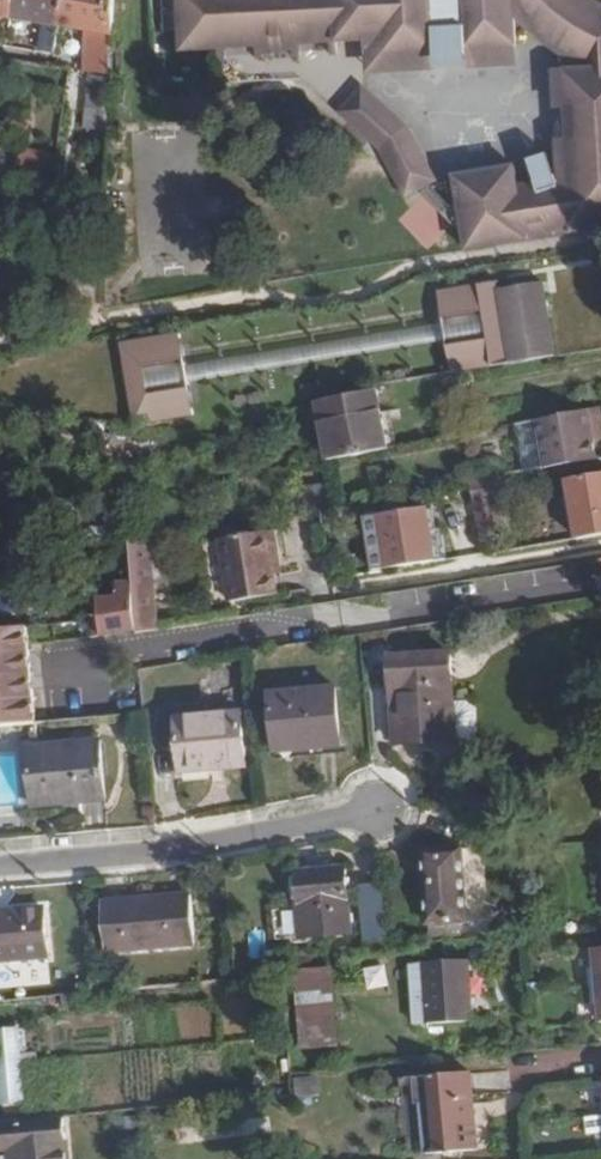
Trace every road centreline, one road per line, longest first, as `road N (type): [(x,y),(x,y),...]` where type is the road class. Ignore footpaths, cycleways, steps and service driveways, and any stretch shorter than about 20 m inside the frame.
road 1 (residential): [(0,867),(161,852),(379,811)]

